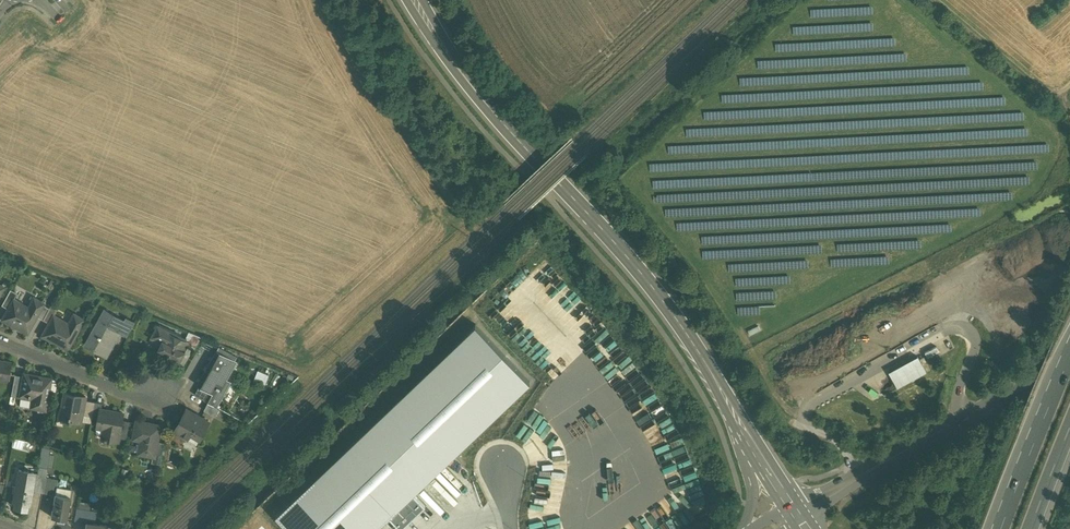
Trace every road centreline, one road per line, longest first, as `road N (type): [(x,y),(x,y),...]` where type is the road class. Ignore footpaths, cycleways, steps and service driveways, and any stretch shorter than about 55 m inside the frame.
road 1 (secondary): [(414,0),(449,61),(661,302),(749,446)]
road 2 (residential): [(172,246),(258,283),(281,279),(355,201),(351,176),(298,100),(210,161)]
road 3 (unclassified): [(795,516),(1069,359)]
road 4 (motorway): [(1069,352),(1001,528)]
road 5 (track): [(1069,115),(937,0)]
road 6 (residential): [(0,342),(151,402)]
road 7 (residential): [(51,228),(62,199),(172,246)]

